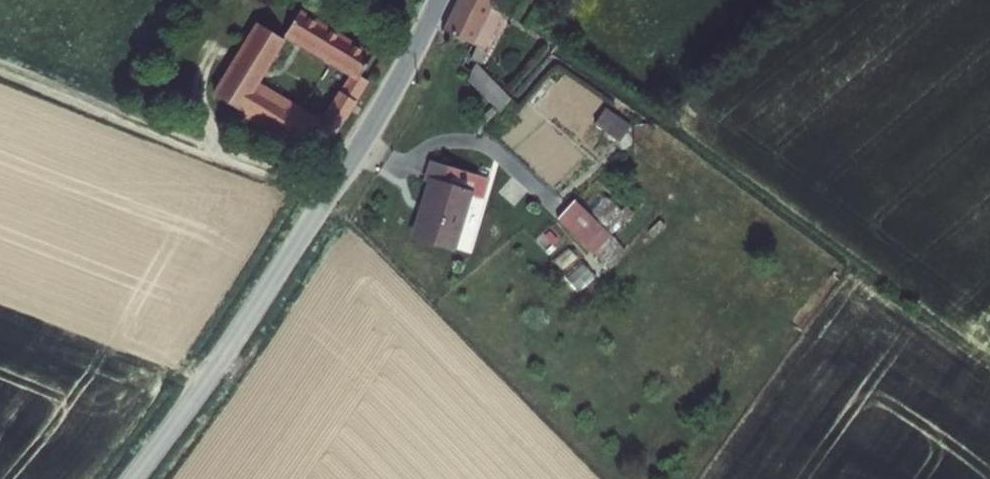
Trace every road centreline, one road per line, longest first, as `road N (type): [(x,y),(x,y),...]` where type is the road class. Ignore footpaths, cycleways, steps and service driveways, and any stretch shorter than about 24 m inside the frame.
road 1 (residential): [(436,0),(390,94),(261,300),(131,478)]
road 2 (track): [(320,206),(0,82)]

